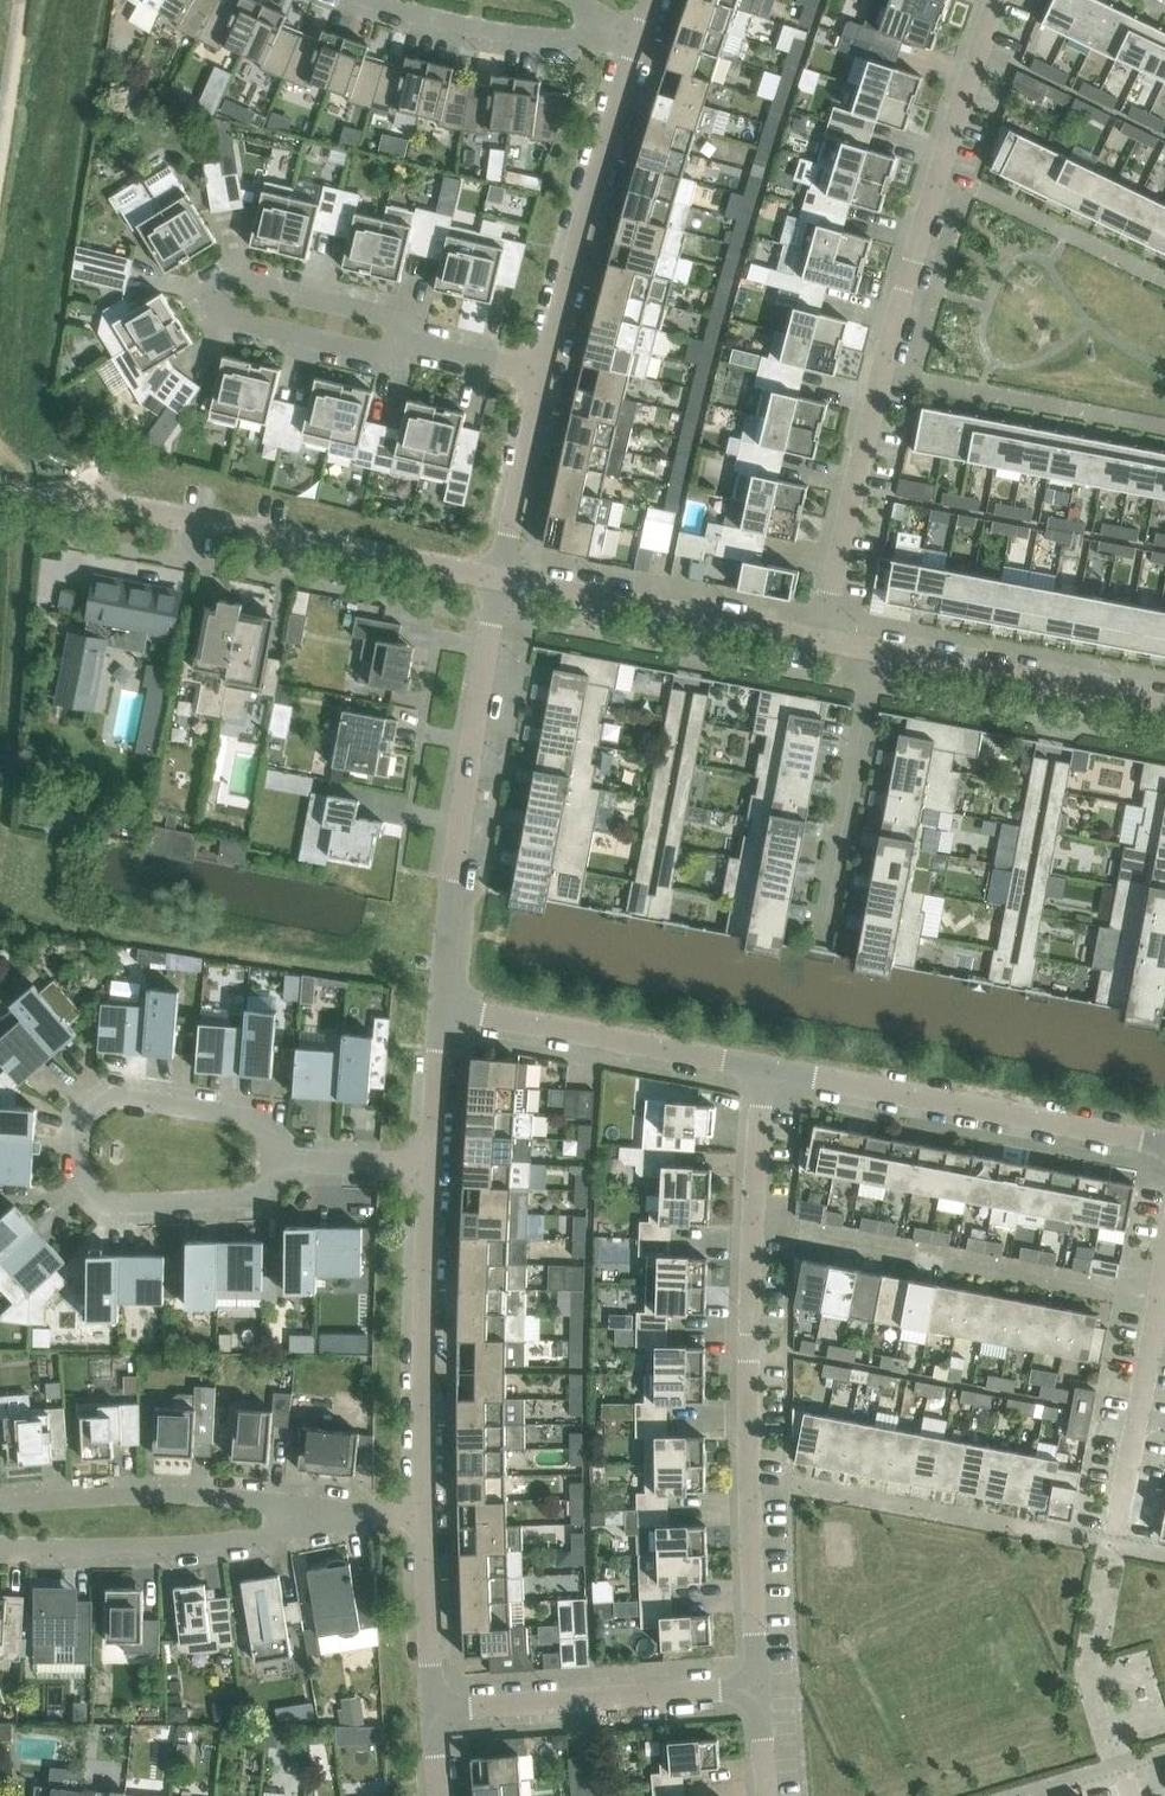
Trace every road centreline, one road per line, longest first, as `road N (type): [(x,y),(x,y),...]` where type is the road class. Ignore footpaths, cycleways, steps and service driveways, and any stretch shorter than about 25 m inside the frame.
road 1 (residential): [(823,645),(884,373),(1000,0)]
road 2 (residential): [(758,1687),(749,1345),(764,1069)]
road 3 (residential): [(498,583),(0,489)]
road 4 (residential): [(279,1160),(255,1199),(126,1211),(82,1175),(84,1127),(125,1098),(245,1118),(276,1142)]
road 5 (residential): [(440,1007),(498,583)]
road 6 (residential): [(400,343),(375,358),(226,325),(210,297),(236,278),(383,314),(396,325)]
road 7 (residential): [(1164,1146),(764,1069)]
road 8 (residential): [(375,1517),(233,1542),(0,1544)]
road 9 (residential): [(424,1516),(430,1166)]
road 10 (residential): [(543,377),(637,43)]
road 11 (residential): [(823,645),(498,583)]
road 12 (residential): [(764,1069),(440,1007)]
road 13 (residential): [(433,1710),(758,1687)]
road 14 (residential): [(0,1506),(171,1494),(304,1507)]
road 15 (residential): [(881,655),(825,940)]
road 16 (residential): [(1164,709),(881,655)]
road 17 (residential): [(1116,1534),(1164,1271)]
road 18 (residential): [(498,583),(543,377)]
road 19 (residential): [(372,0),(512,36),(568,41)]
road 20 (residential): [(433,1710),(424,1516)]
road 21 (residential): [(430,1166),(440,1007)]
road 22 (residential): [(430,1166),(279,1160)]
road 23 (residential): [(543,377),(400,343)]

